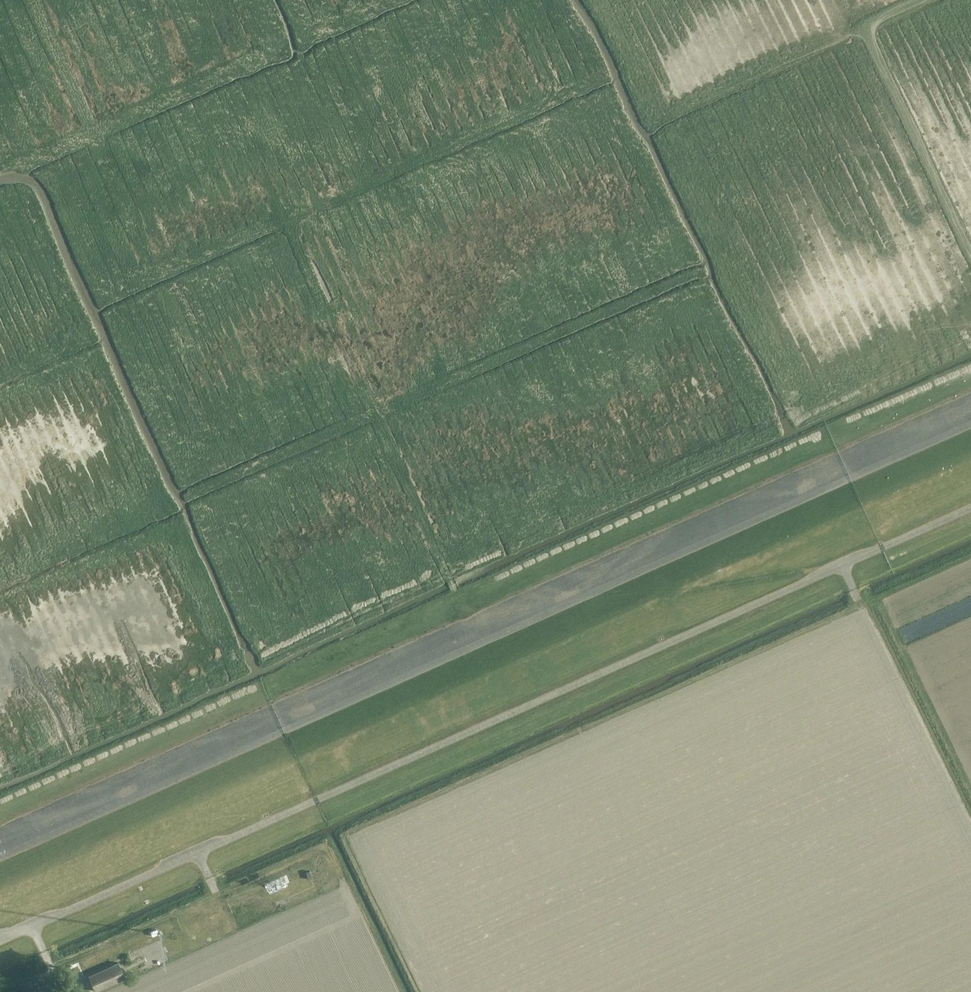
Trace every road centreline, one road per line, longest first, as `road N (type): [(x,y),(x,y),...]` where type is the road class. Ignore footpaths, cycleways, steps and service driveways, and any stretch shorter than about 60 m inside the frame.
road 1 (track): [(0,856),(970,422)]
road 2 (track): [(586,594),(817,575)]

